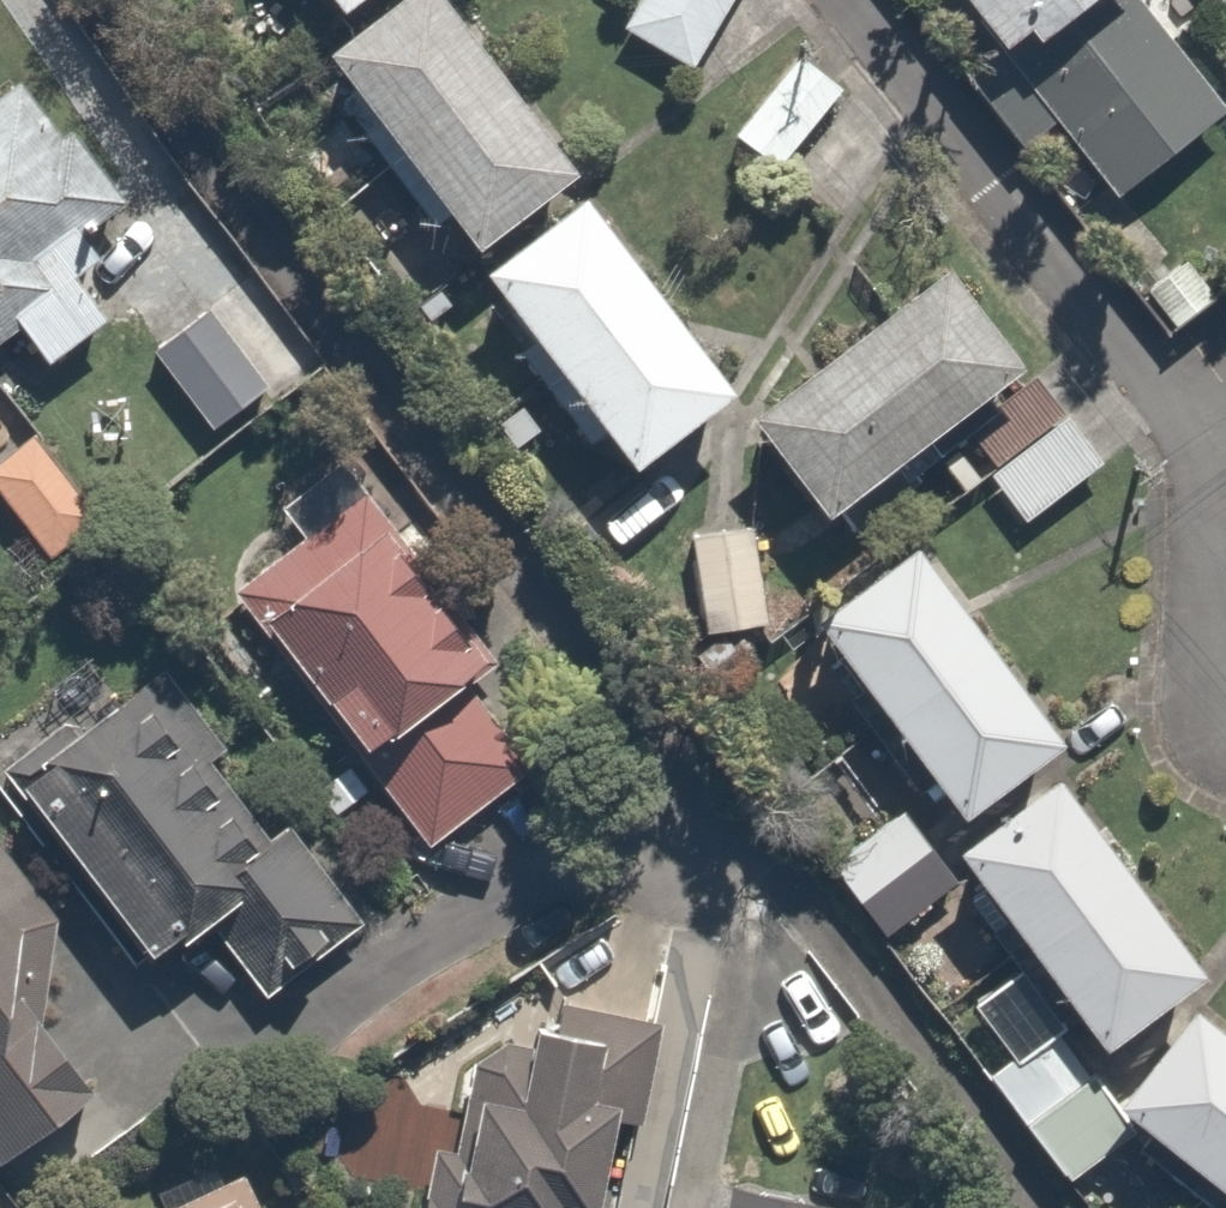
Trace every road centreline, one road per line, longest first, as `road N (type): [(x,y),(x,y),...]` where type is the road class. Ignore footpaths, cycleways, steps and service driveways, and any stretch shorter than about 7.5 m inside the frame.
road 1 (residential): [(846,0),(1206,455)]
road 2 (residential): [(1206,455),(1207,614),(1225,657)]

